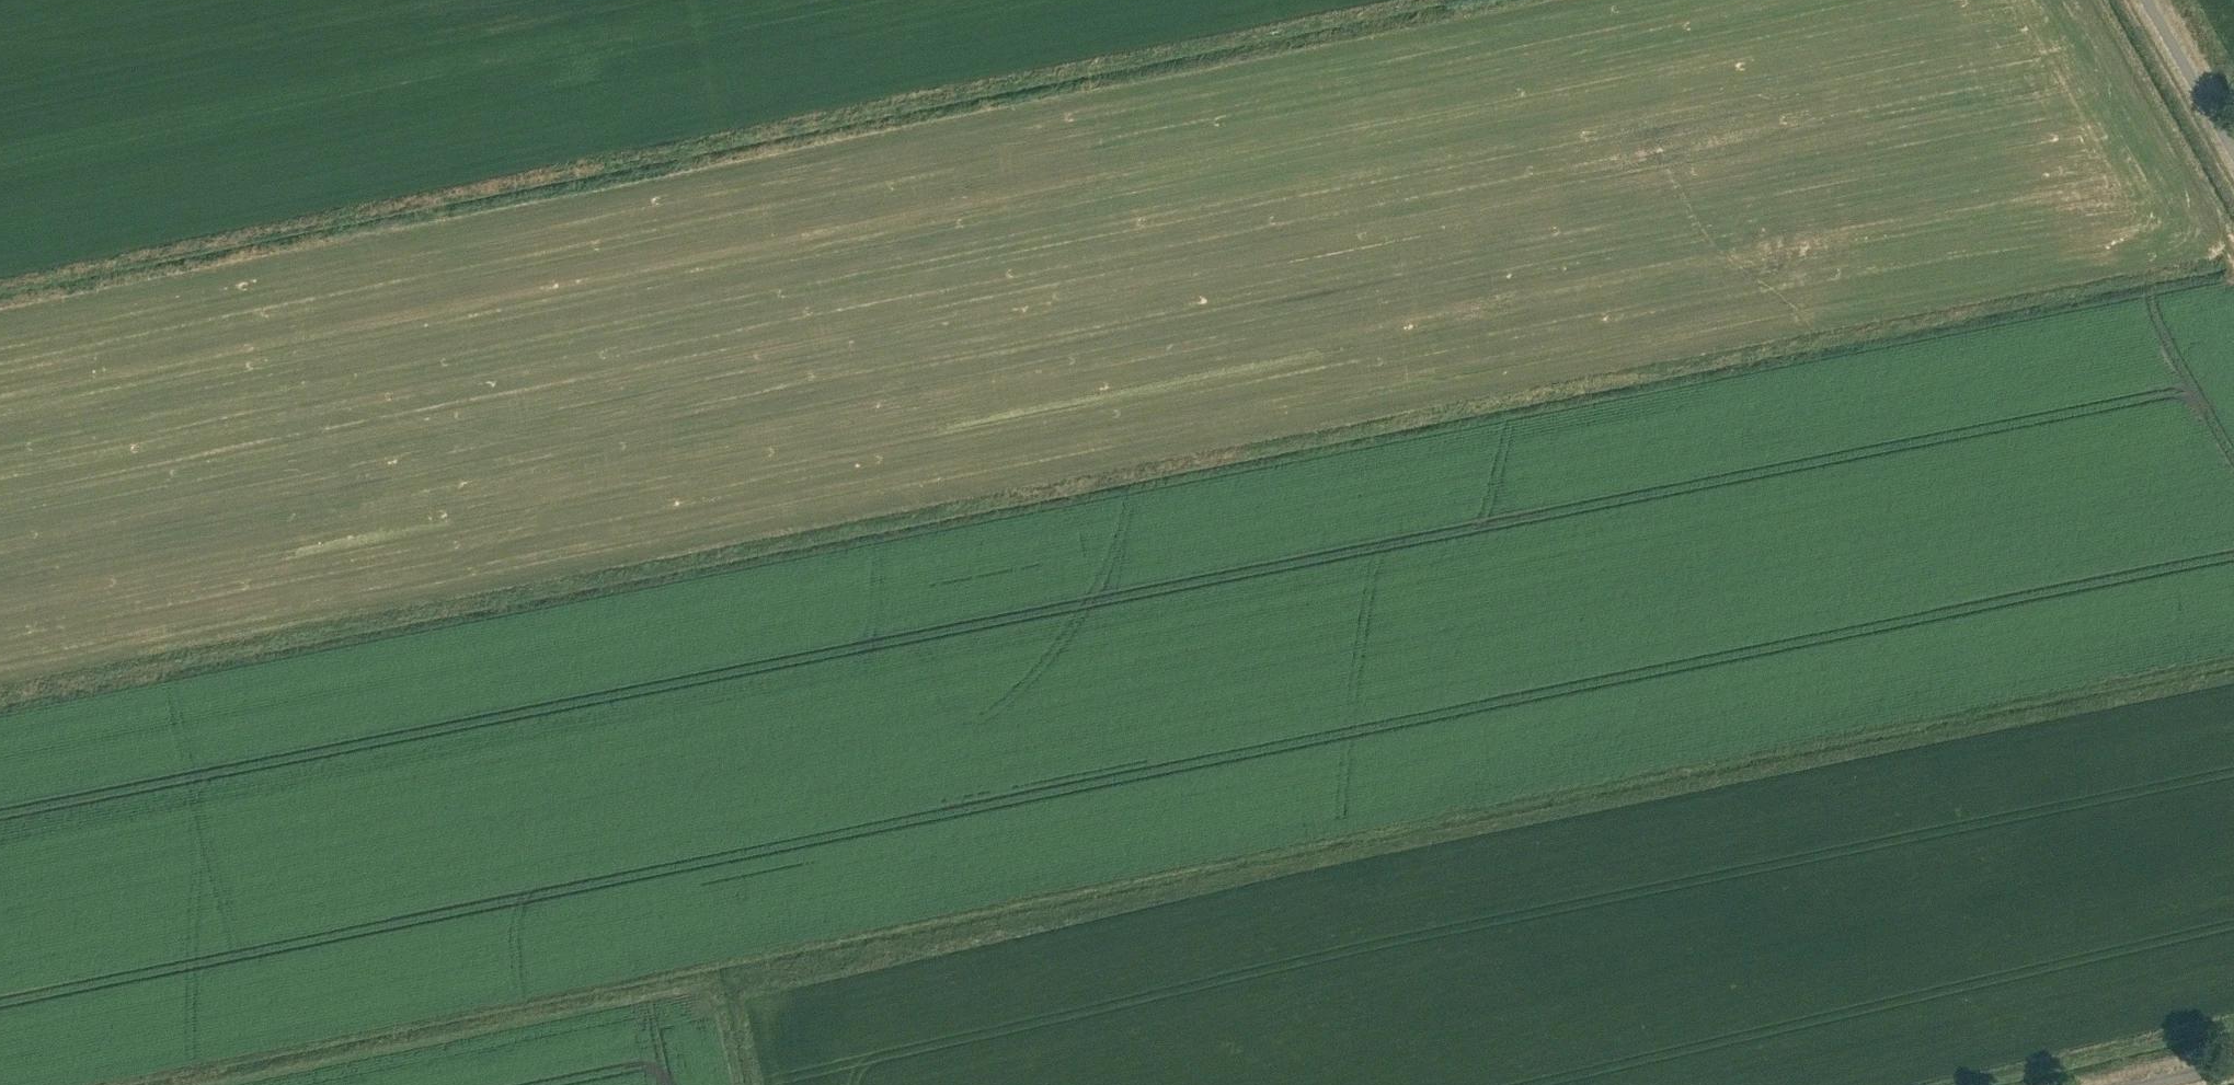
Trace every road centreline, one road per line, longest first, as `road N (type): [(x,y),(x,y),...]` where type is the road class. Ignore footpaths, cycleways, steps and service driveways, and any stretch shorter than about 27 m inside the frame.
road 1 (unclassified): [(2233,154),(2145,0)]

